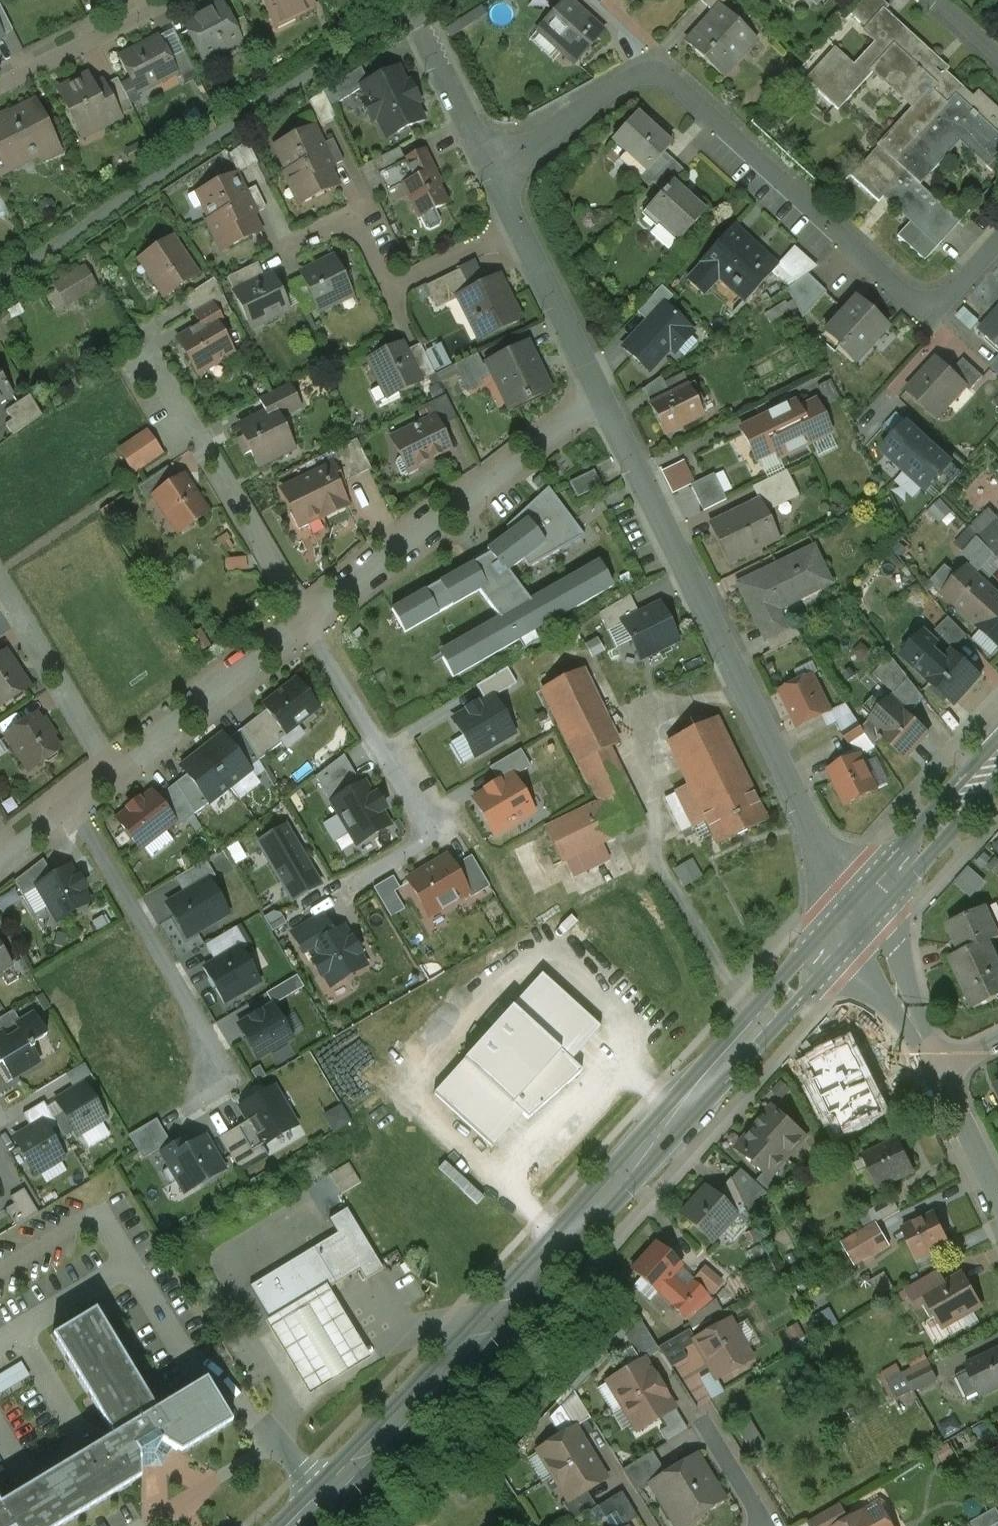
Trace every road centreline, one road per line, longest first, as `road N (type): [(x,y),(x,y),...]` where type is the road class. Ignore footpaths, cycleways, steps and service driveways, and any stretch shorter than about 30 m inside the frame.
road 1 (secondary): [(294,1525),(855,916)]
road 2 (residential): [(997,243),(933,313),(657,62),(492,171)]
road 3 (residential): [(855,916),(604,401)]
road 4 (residential): [(308,625),(604,401)]
road 5 (residential): [(69,808),(234,1080),(203,1100)]
road 6 (residential): [(346,891),(433,840),(308,625)]
road 7 (residential): [(308,625),(146,355)]
road 8 (residential): [(116,773),(308,625)]
road 9 (residential): [(116,773),(0,584)]
road 10 (secondary): [(855,916),(997,761)]
road 11 (residential): [(604,401),(520,229)]
road 12 (residential): [(0,80),(163,0)]
road 13 (residential): [(940,1069),(855,916)]
road 14 (residential): [(278,255),(354,218),(390,292)]
road 15 (residential): [(492,171),(420,30)]
road 16 (residential): [(520,229),(390,292)]
road 17 (residential): [(997,1191),(940,1069)]
road 18 (residential): [(769,1525),(700,1418)]

